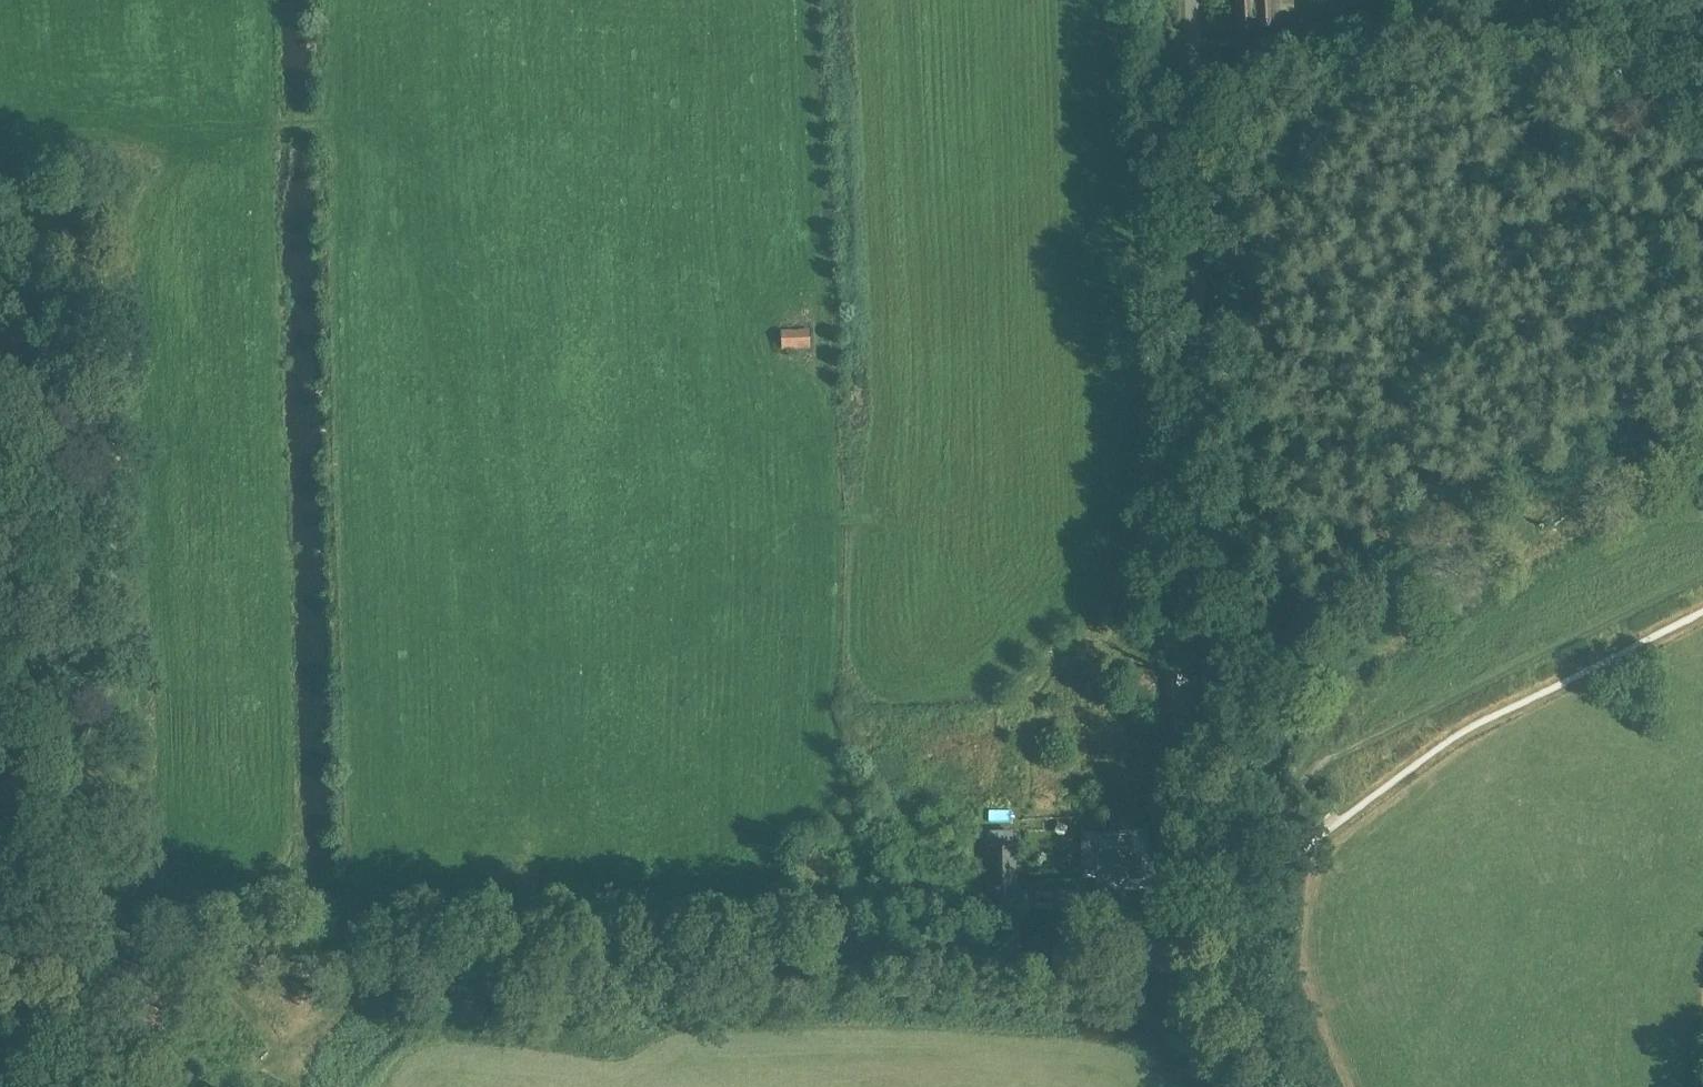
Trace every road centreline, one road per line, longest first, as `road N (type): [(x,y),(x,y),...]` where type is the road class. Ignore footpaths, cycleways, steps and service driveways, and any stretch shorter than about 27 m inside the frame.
road 1 (track): [(87,968),(1191,964),(1229,952)]
road 2 (unclassified): [(1282,1086),(1225,937),(1193,0)]
road 3 (track): [(1702,493),(1621,507),(1582,525),(1493,569),(1385,646),(1323,742),(1242,911)]
road 4 (track): [(1702,575),(1311,768)]
road 5 (track): [(87,968),(57,939),(10,808),(0,744)]
road 6 (track): [(1312,1086),(1247,953),(1242,911)]

